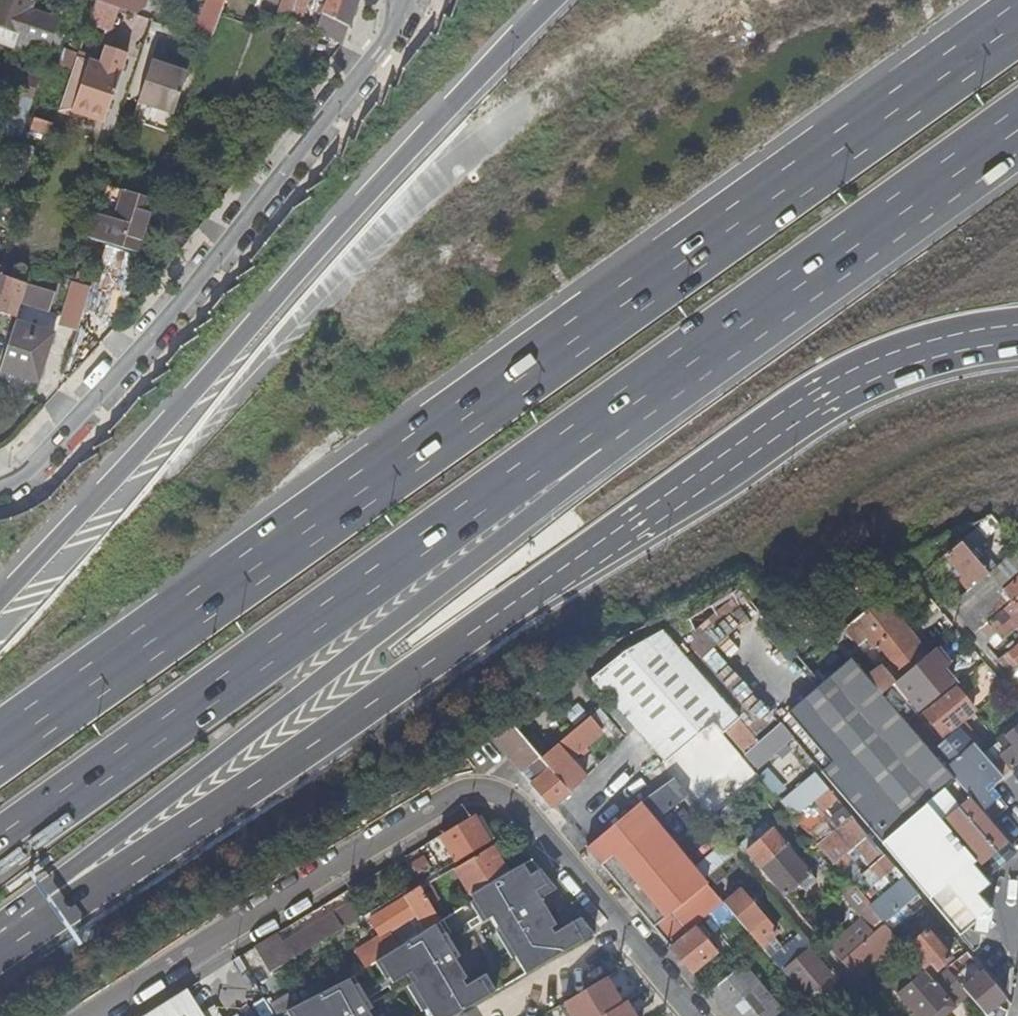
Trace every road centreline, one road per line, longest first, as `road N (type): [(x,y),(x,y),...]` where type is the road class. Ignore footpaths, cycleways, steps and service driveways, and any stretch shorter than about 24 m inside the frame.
road 1 (motorway): [(1017,26),(0,744)]
road 2 (motorway): [(82,880),(351,709),(764,424),(885,358),(1017,322)]
road 3 (motorway): [(543,0),(0,617)]
road 4 (residential): [(689,1015),(500,792),(477,785),(96,1015)]
road 5 (motorway): [(0,847),(526,477)]
road 6 (unclassified): [(0,490),(77,419),(308,141),(408,0)]
road 7 (motorway): [(82,880),(109,850),(385,628),(525,533),(526,477)]
road 8 (motorway): [(526,477),(1017,117)]

